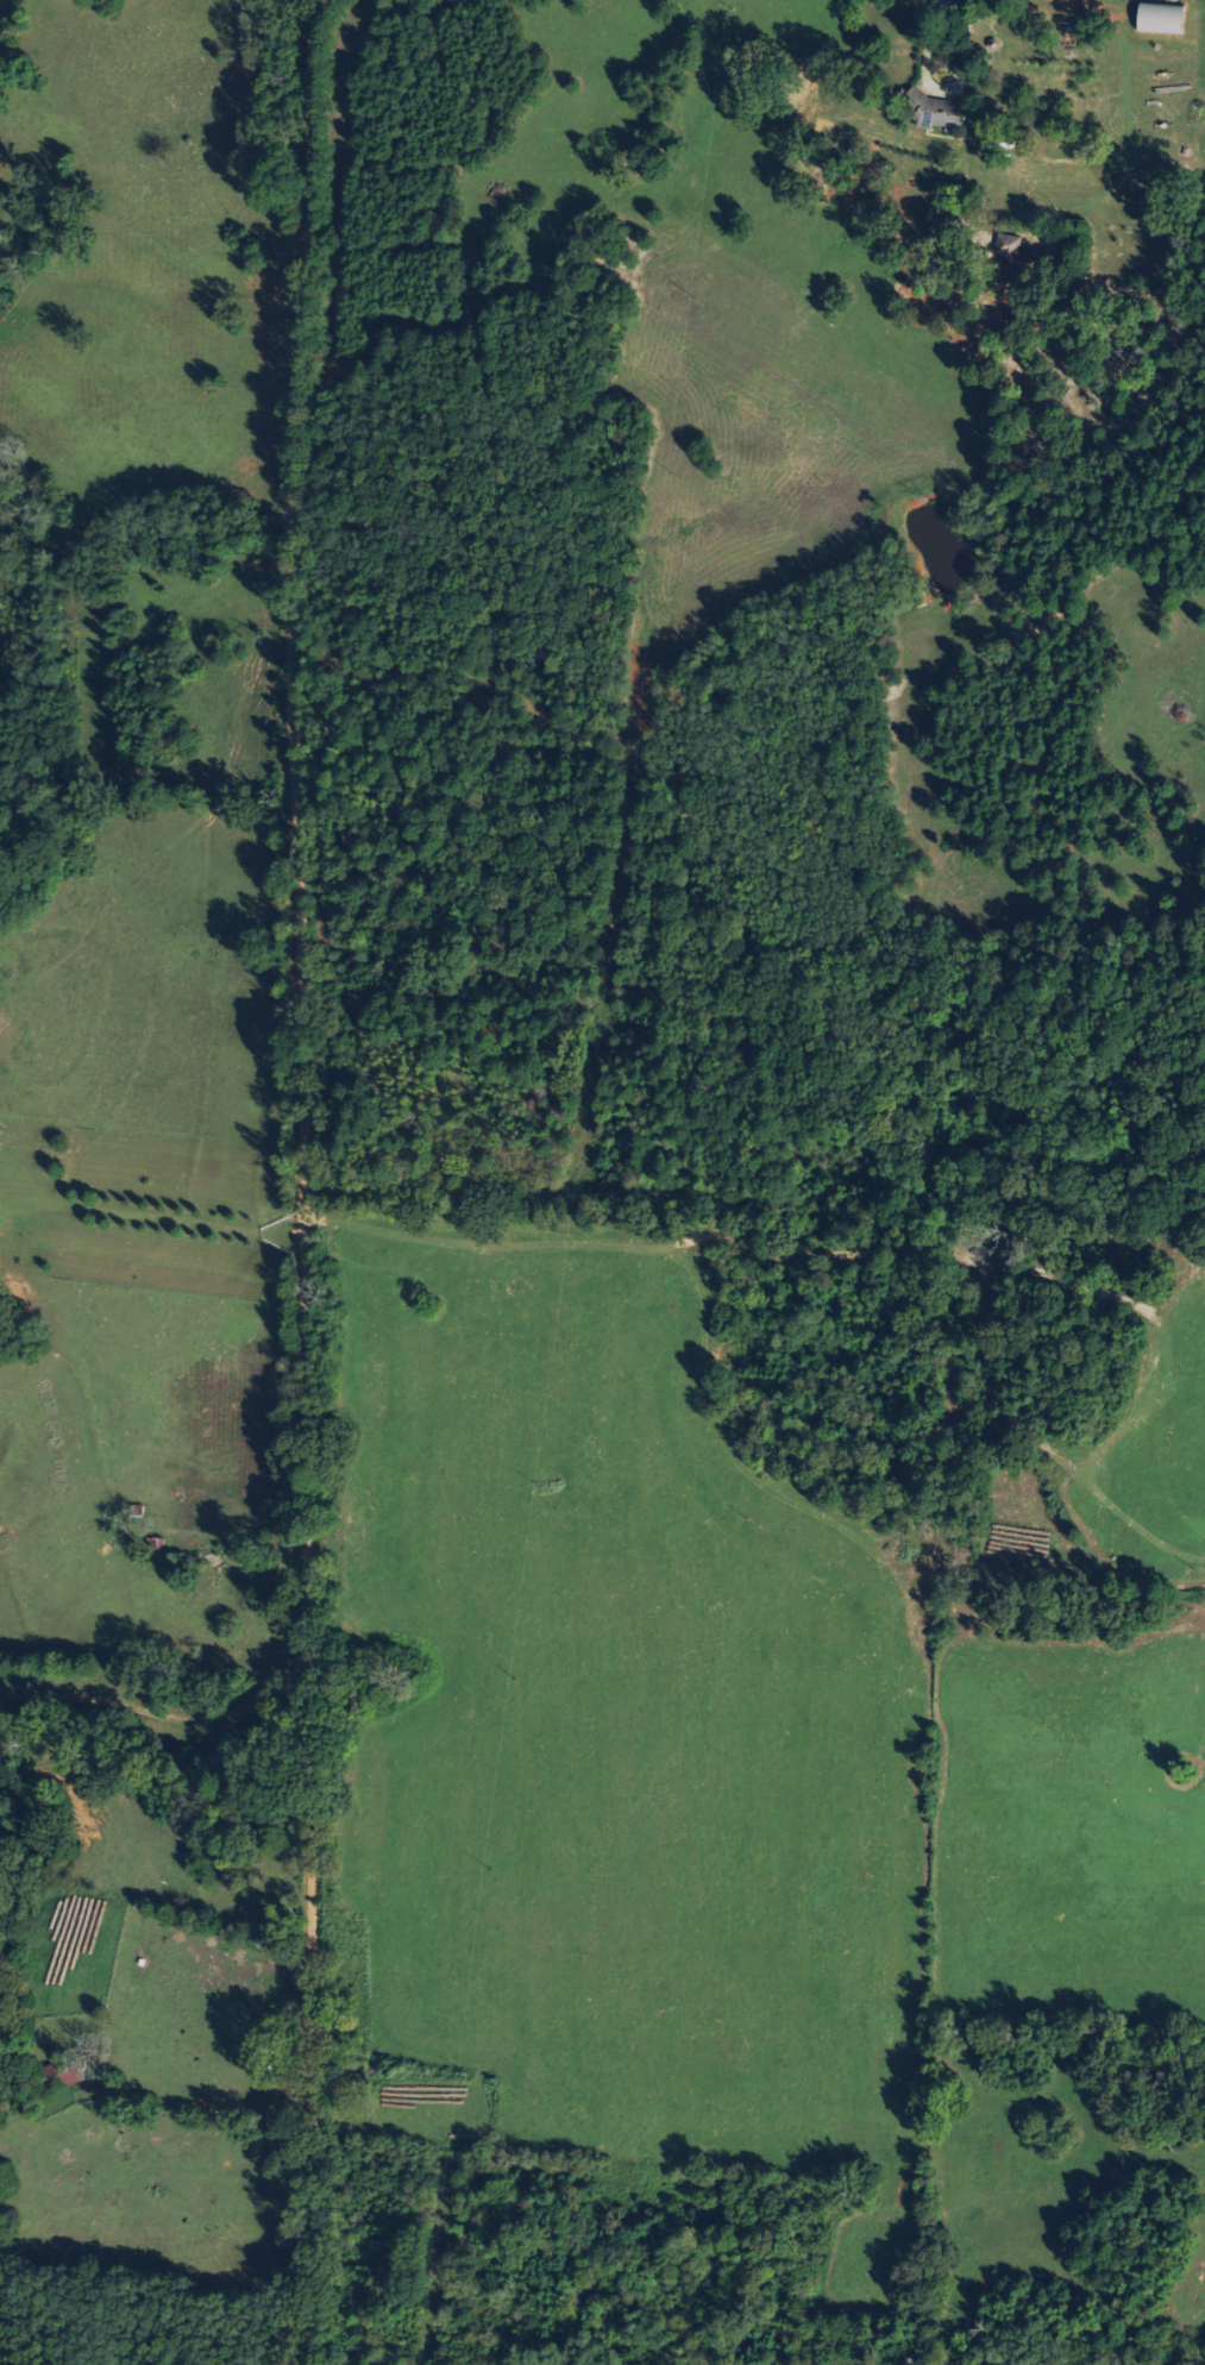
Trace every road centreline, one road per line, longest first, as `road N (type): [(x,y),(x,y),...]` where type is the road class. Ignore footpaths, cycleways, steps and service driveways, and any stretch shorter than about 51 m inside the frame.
road 1 (residential): [(342,2364),(347,2007),(289,1478),(289,130),(356,0)]
road 2 (residential): [(308,1654),(152,1688),(87,1681),(0,1656)]

